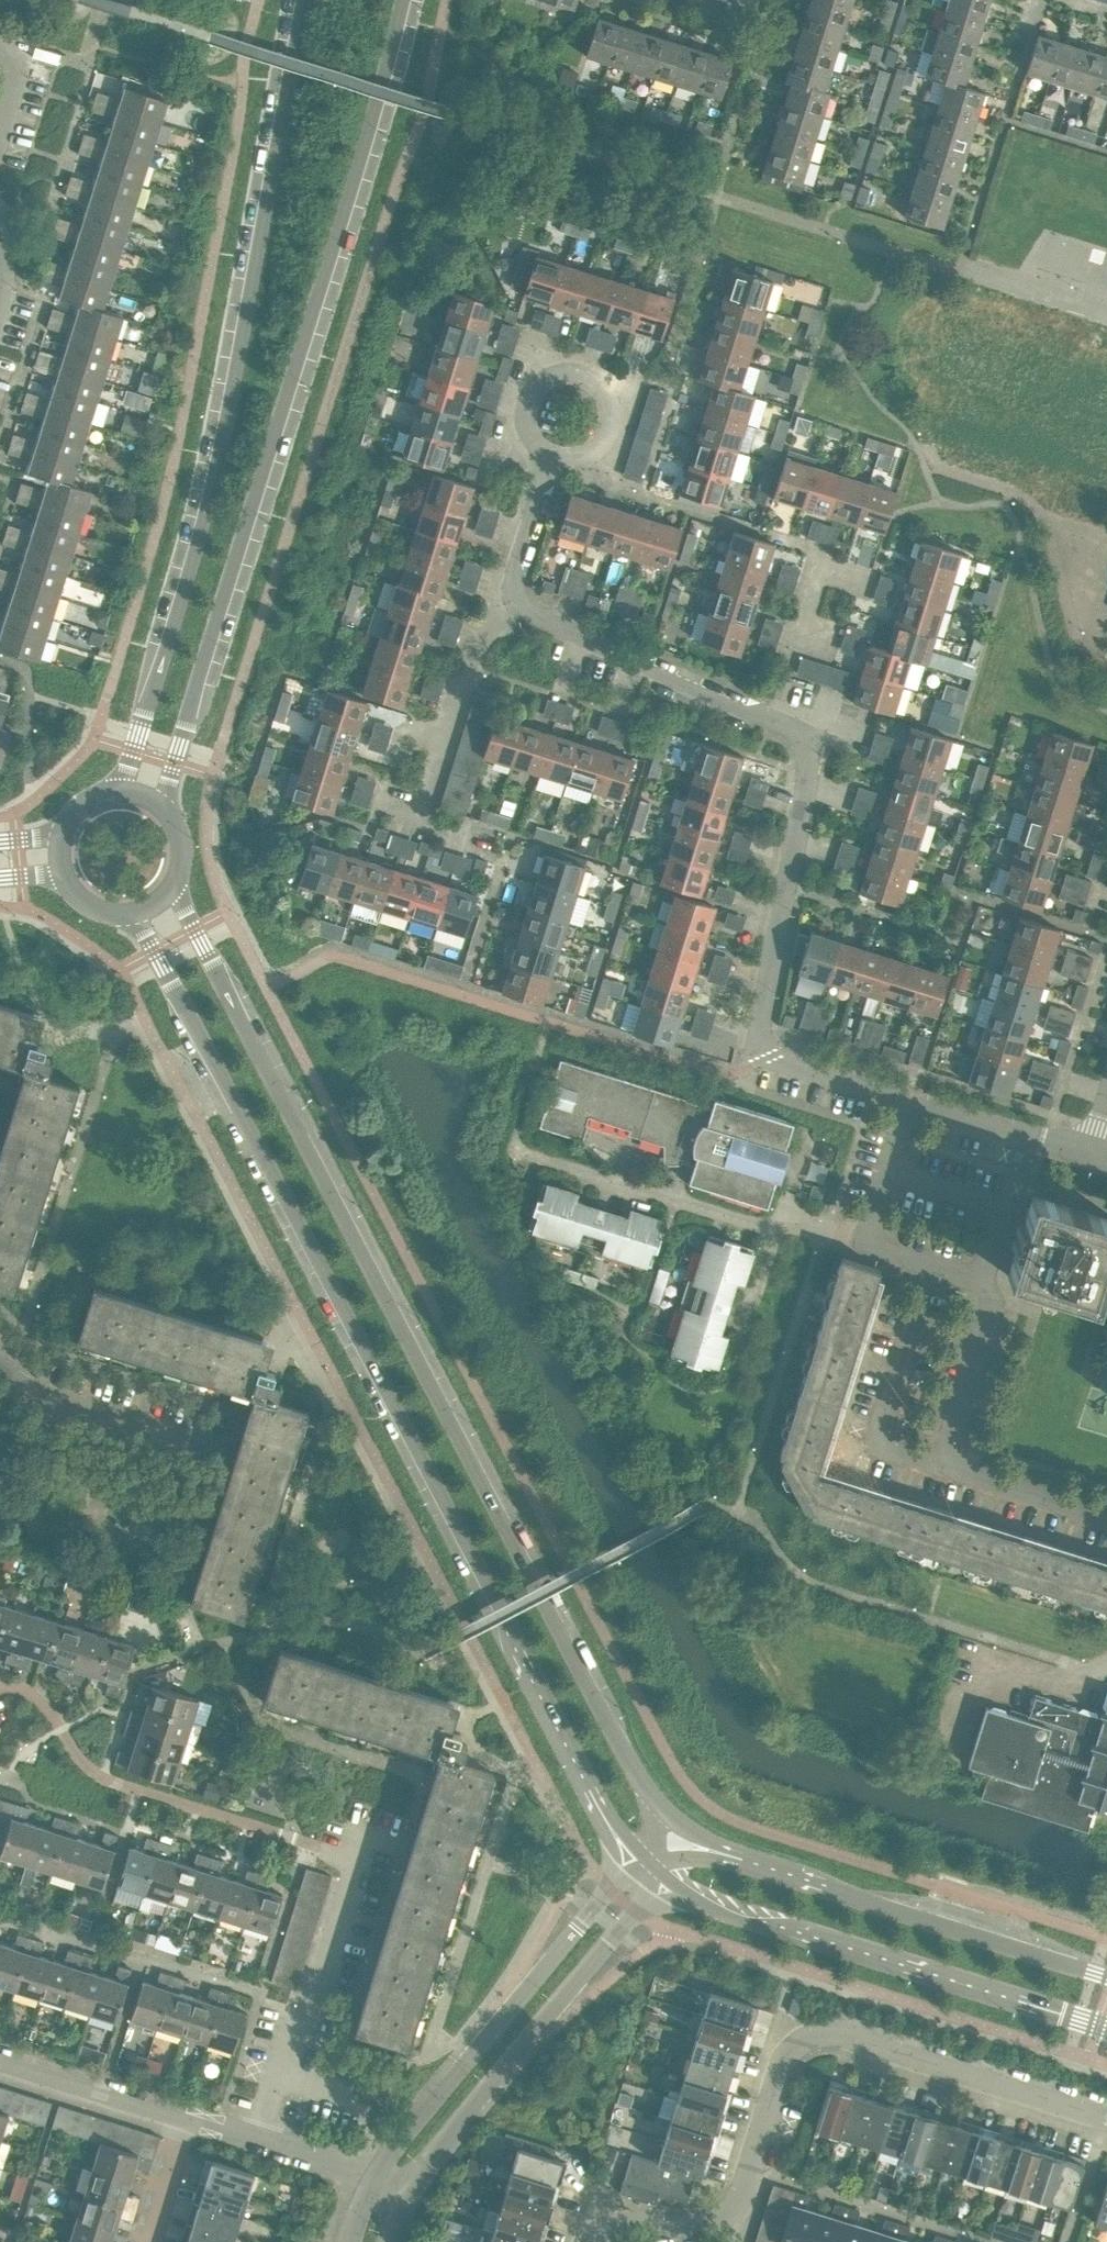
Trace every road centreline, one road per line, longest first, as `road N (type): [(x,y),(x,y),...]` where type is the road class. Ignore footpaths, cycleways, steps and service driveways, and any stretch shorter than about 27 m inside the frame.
road 1 (tertiary): [(133,913),(515,1649),(631,1851)]
road 2 (tertiary): [(663,1817),(172,886)]
road 3 (residential): [(906,1105),(781,1069),(763,1043),(801,756),(792,735),(536,620),(518,598),(516,571),(554,452)]
road 4 (tertiary): [(161,806),(403,0)]
road 5 (tertiary): [(306,0),(223,437),(121,791)]
road 6 (residential): [(1106,2120),(840,2040),(801,2041),(780,2061),(738,2195),(717,2221),(691,2229),(614,2224),(587,2241)]
road 7 (residential): [(1106,1518),(883,1447),(876,1438),(927,1264),(864,1243),(906,1105)]
road 8 (tertiary): [(666,1884),(707,1907),(1106,2028)]
road 9 (tertiary): [(1106,1976),(698,1847)]
road 10 (tertiary): [(631,1851),(378,2167)]
road 11 (tertiary): [(409,2176),(666,1884)]
road 12 (residential): [(262,2134),(296,2024),(312,2009),(365,1836)]
road 13 (residential): [(226,1454),(39,1395),(0,1369)]
road 14 (residential): [(554,452),(528,423),(530,397),(548,377),(574,373),(597,385),(609,409),(603,435),(582,452)]
road 15 (residential): [(183,2122),(0,2063)]
road 16 (residential): [(1090,1159),(906,1105)]
road 17 (residential): [(146,2241),(183,2122)]
road 18 (residential): [(378,2167),(262,2134)]

